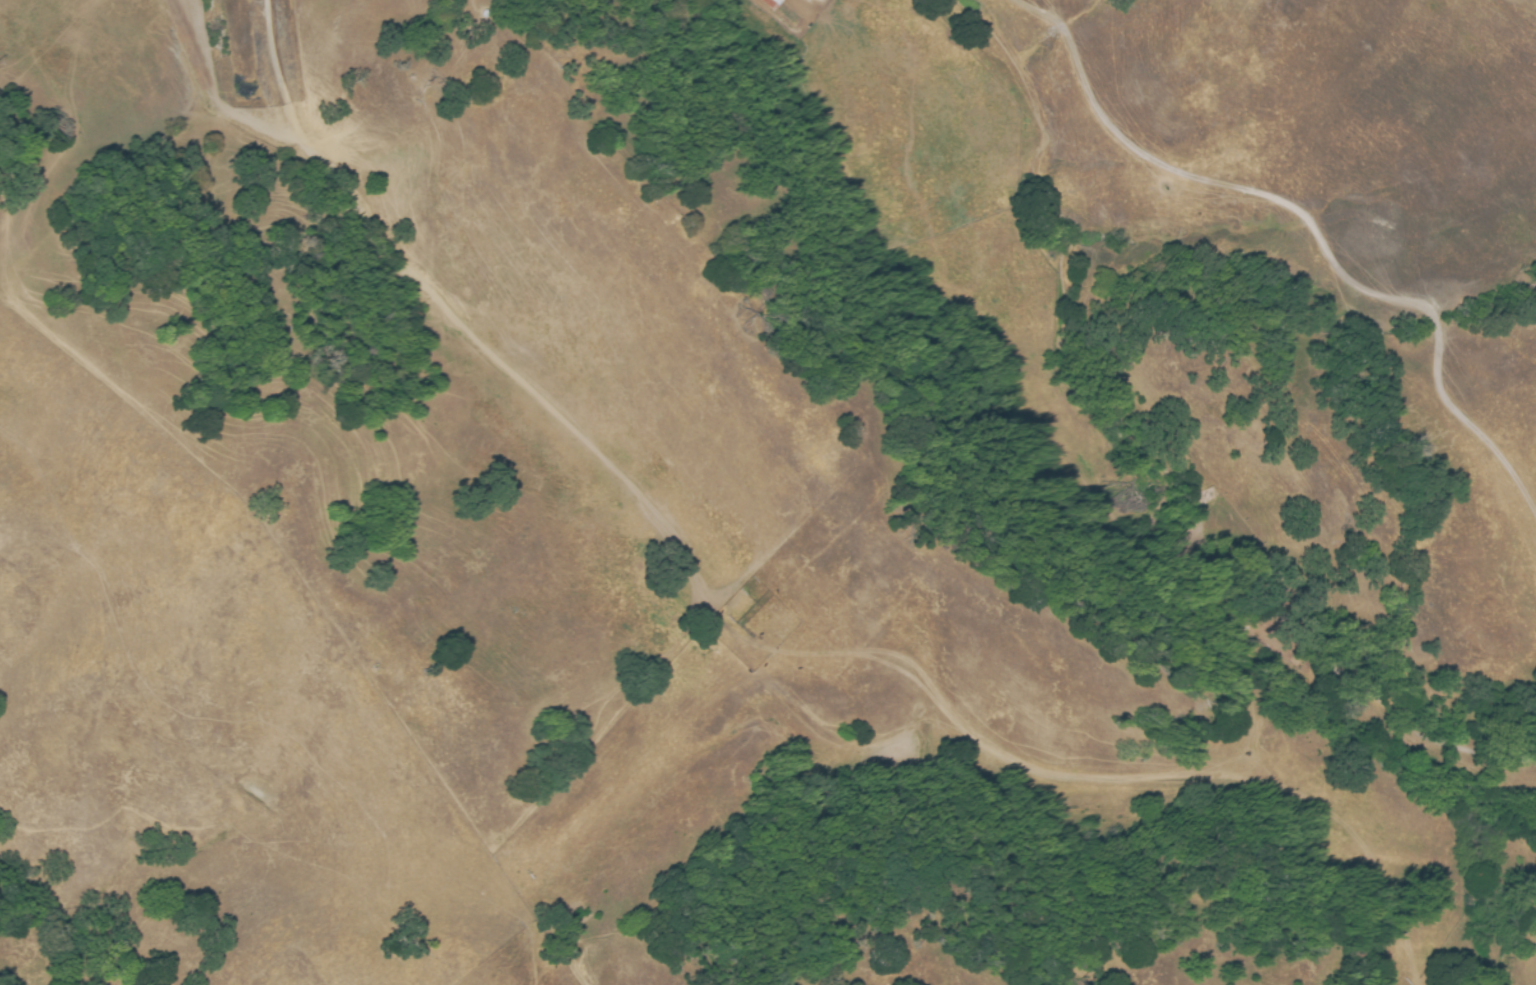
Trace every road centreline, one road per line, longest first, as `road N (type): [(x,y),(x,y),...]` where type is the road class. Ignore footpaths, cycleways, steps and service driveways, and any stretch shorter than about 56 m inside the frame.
road 1 (residential): [(268,0),(275,72),(307,150),(456,318)]

